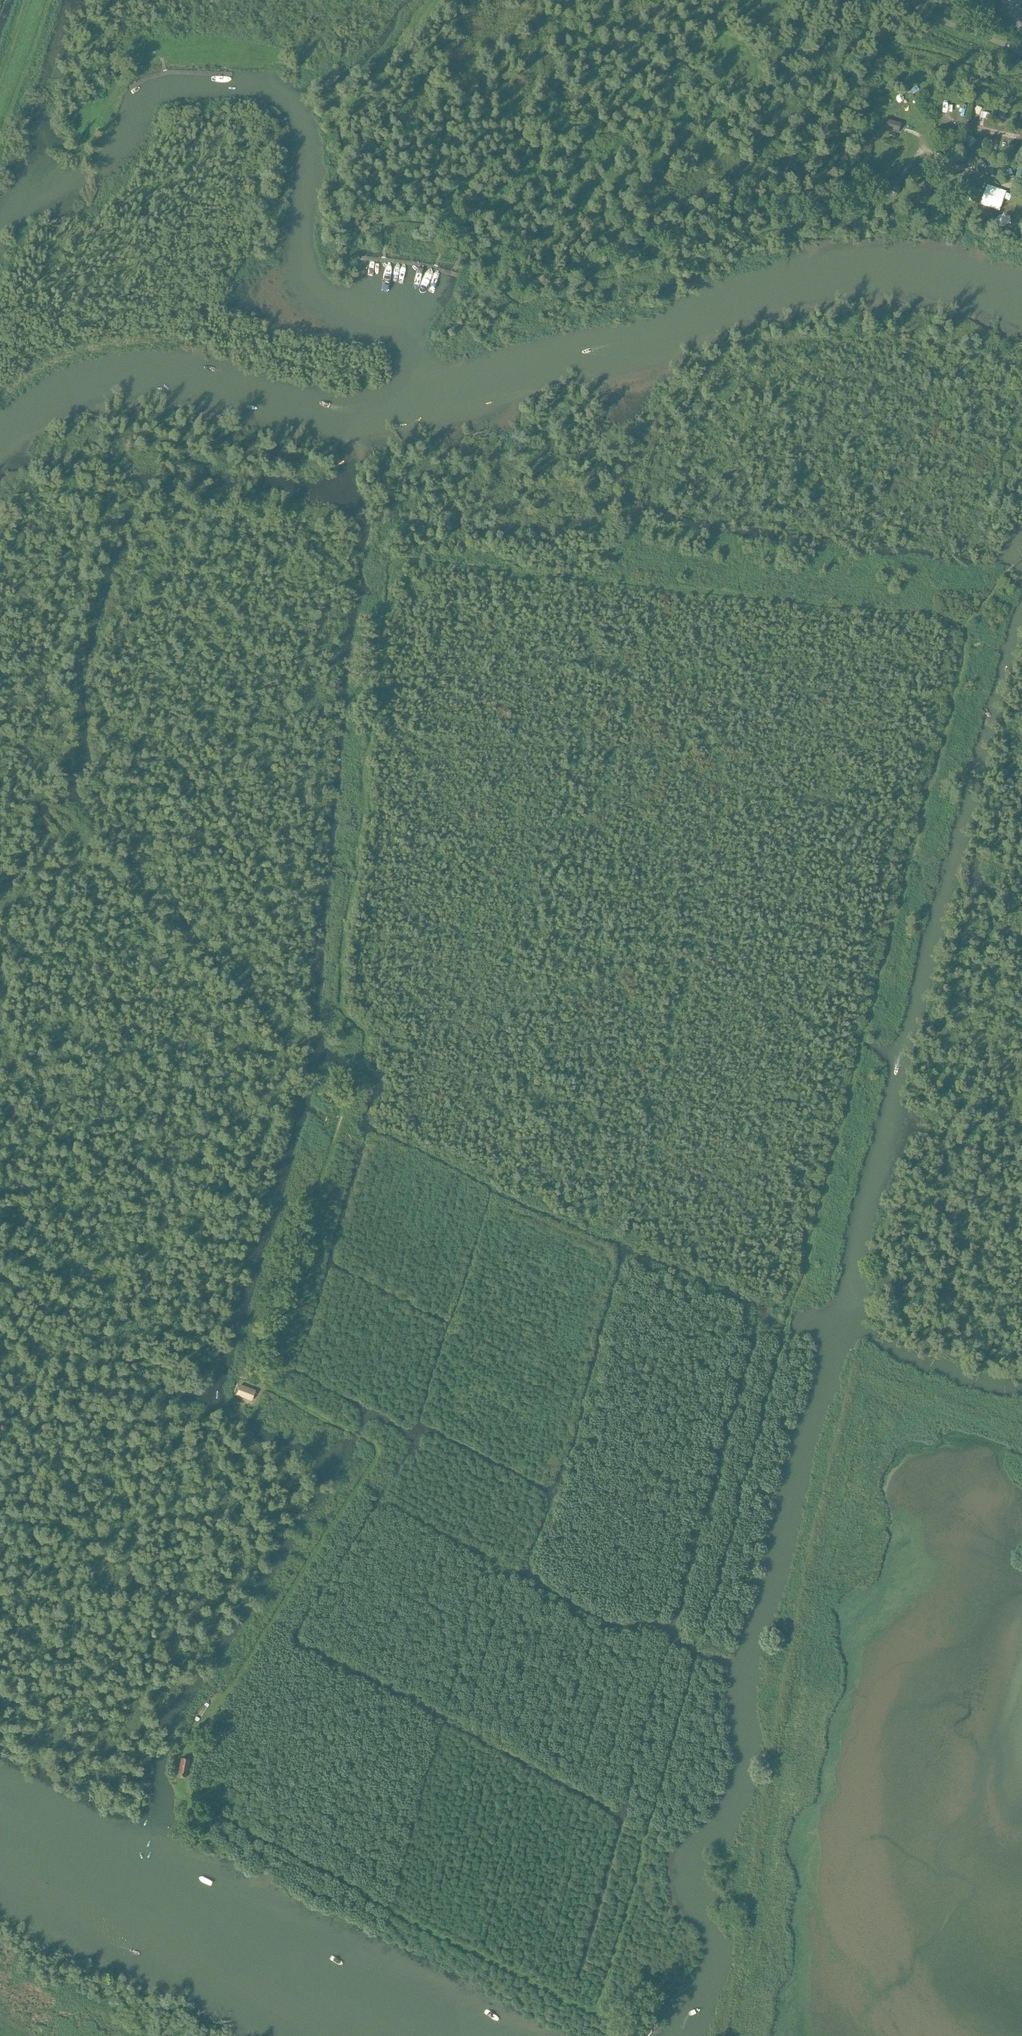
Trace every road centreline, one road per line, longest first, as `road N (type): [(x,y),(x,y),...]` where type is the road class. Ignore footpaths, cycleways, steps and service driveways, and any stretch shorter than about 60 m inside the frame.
road 1 (track): [(339,213),(337,100),(377,77),(433,0)]
road 2 (track): [(857,27),(1021,73)]

